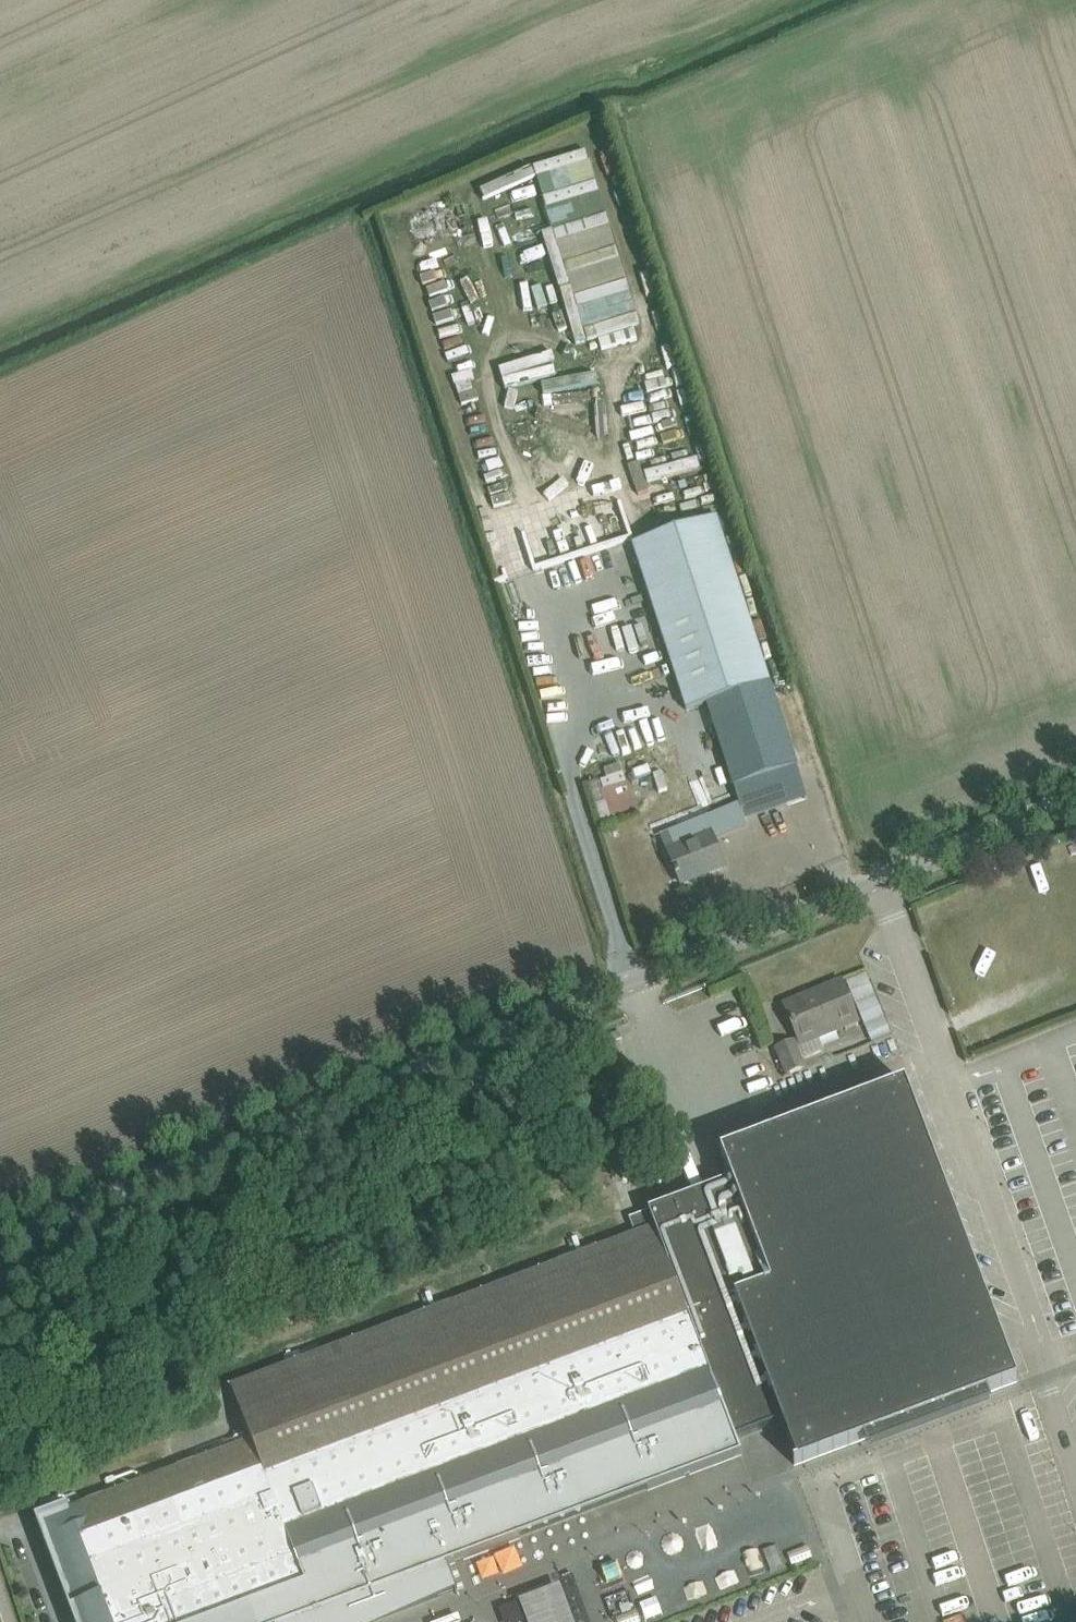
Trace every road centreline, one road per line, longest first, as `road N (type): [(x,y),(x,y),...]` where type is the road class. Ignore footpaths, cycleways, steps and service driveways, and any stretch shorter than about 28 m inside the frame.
road 1 (unclassified): [(0,1242),(1075,796)]

